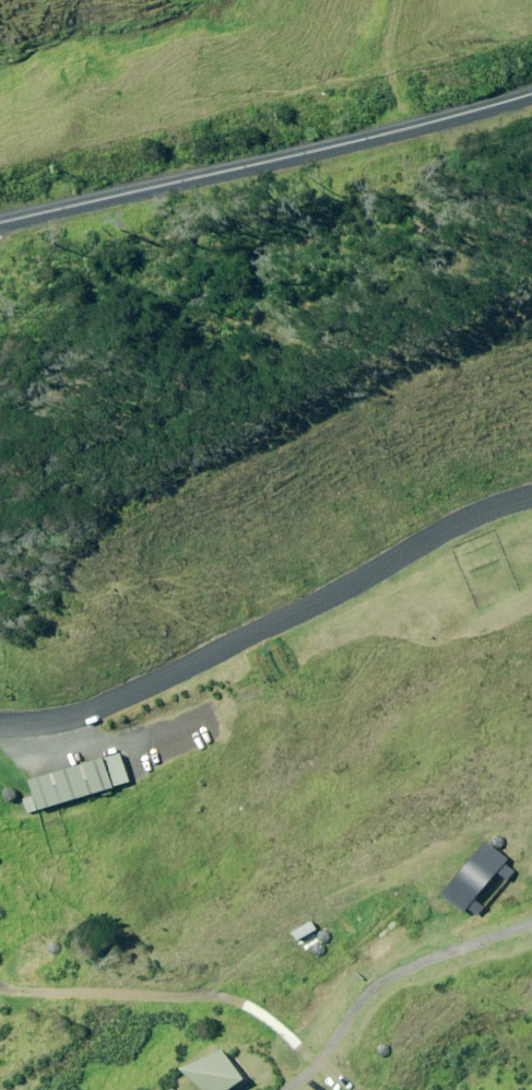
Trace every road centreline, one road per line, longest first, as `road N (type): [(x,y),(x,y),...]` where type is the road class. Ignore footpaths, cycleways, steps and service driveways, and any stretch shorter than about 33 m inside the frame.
road 1 (track): [(0,734),(125,708),(386,574),(503,499),(531,492)]
road 2 (unclassified): [(531,94),(0,225)]

